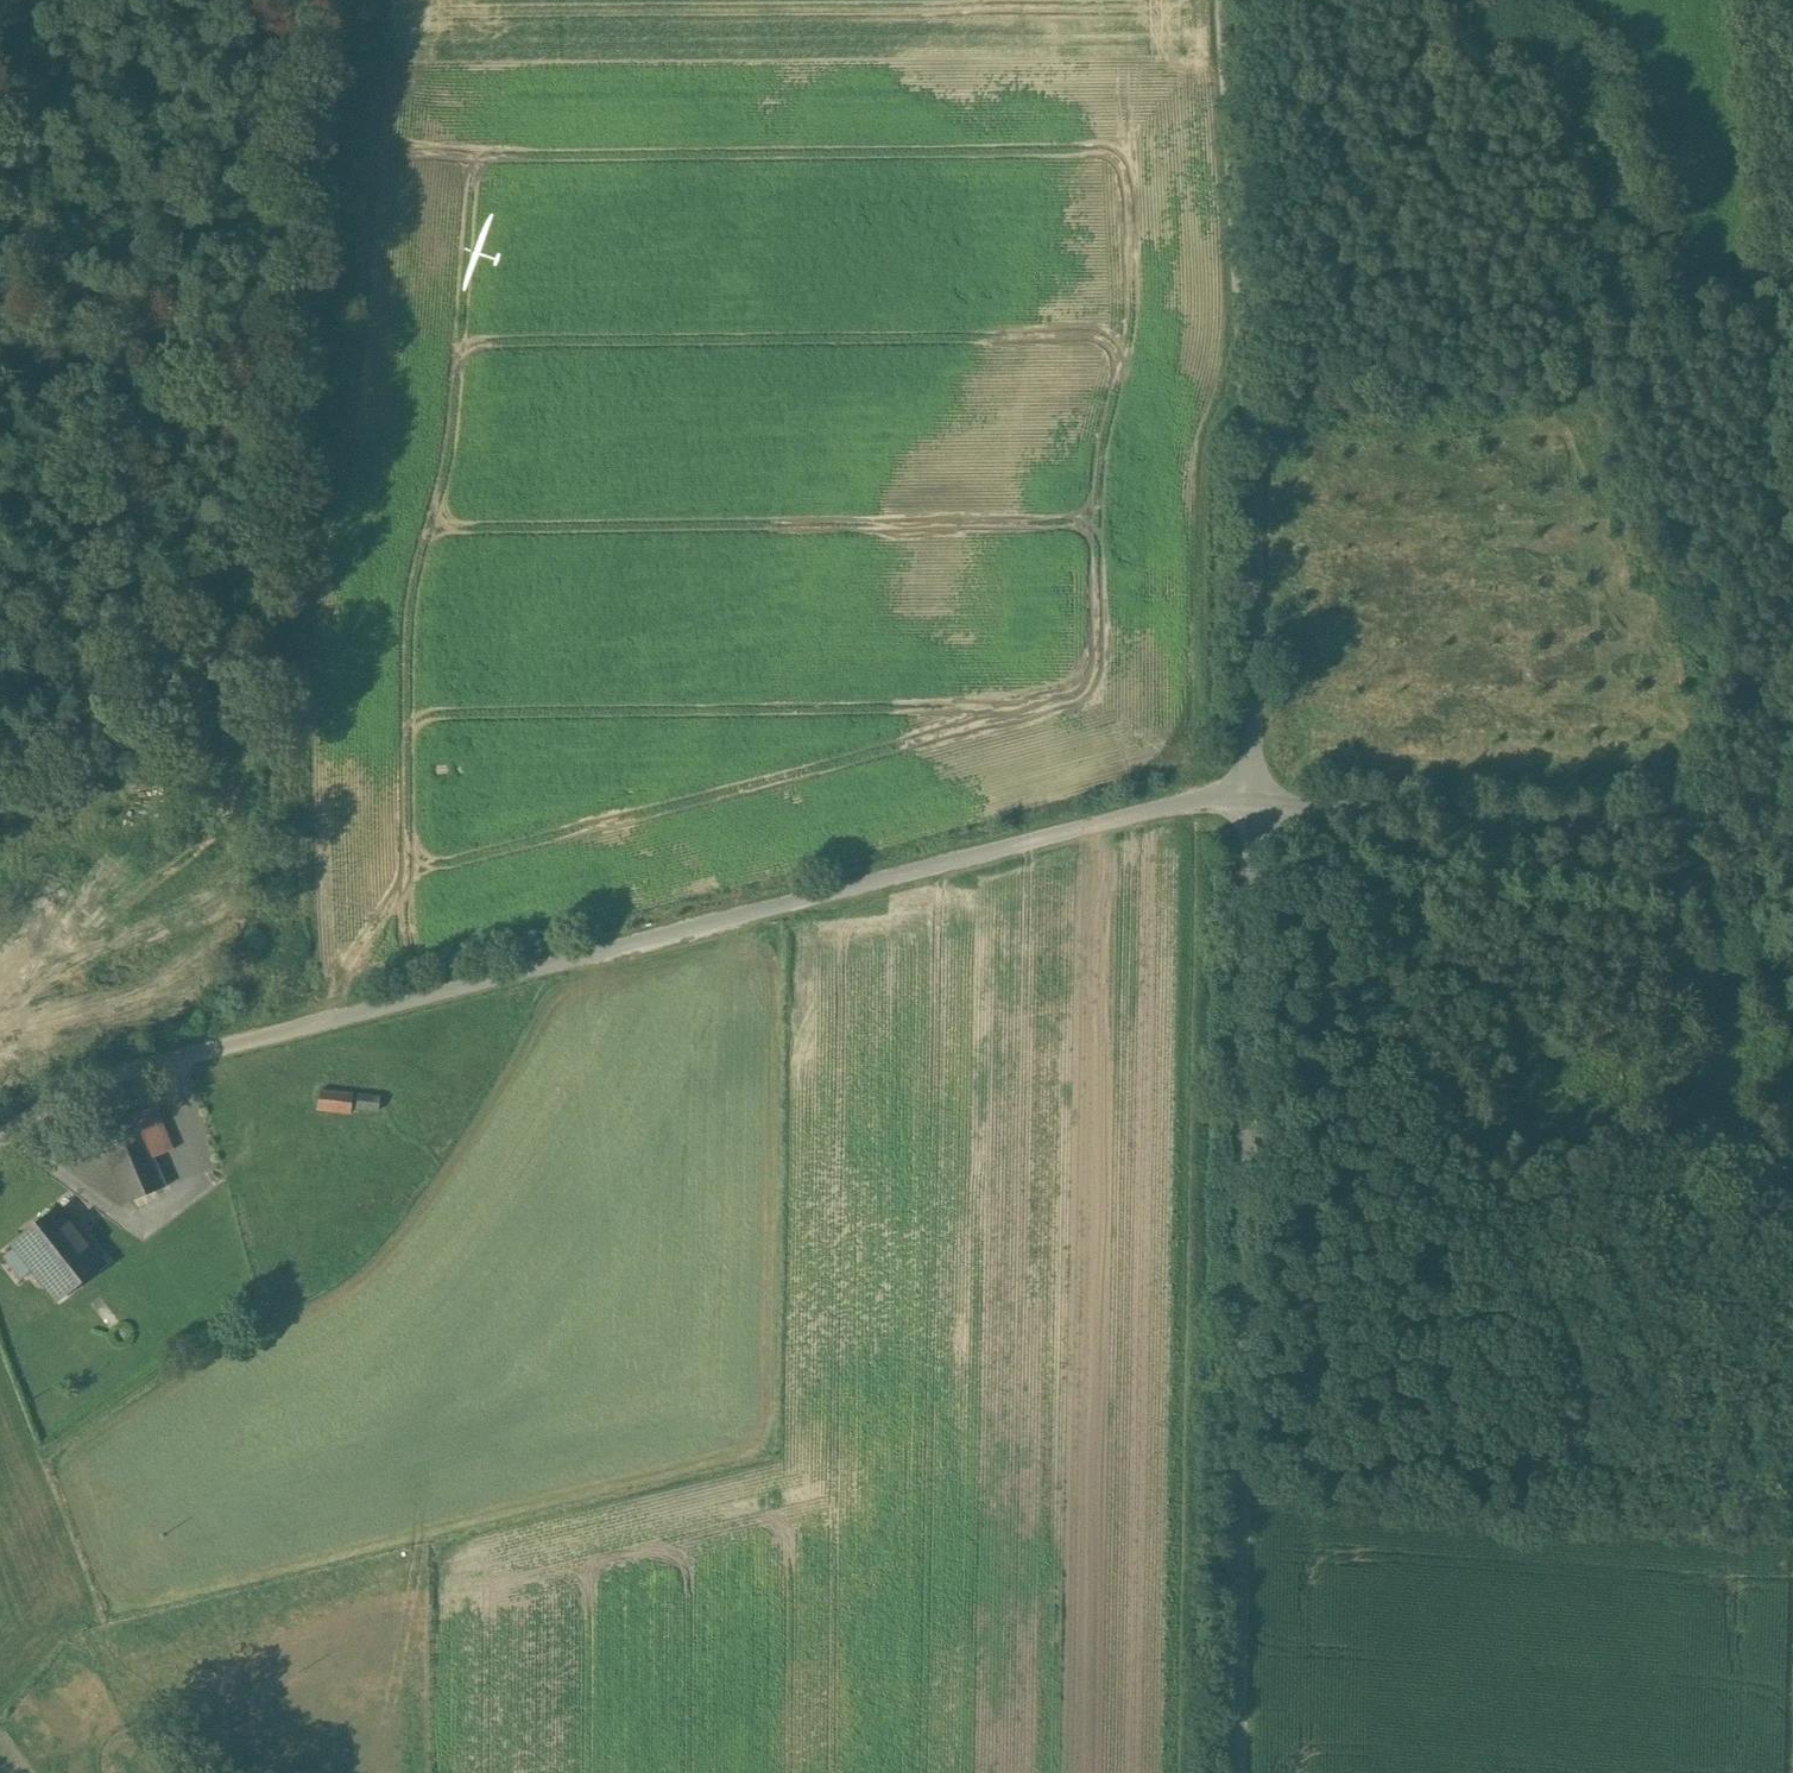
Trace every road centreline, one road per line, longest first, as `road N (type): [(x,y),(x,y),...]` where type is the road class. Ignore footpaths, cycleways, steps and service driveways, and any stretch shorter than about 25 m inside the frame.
road 1 (unclassified): [(0,1138),(90,1075),(1208,797),(1253,800)]
road 2 (track): [(292,1027),(294,806),(319,424),(363,0)]
road 3 (unclassified): [(1253,800),(1237,1772)]
road 4 (unclassified): [(1229,0),(1254,409),(1253,800)]
road 5 (unclassified): [(1253,800),(1792,845)]

